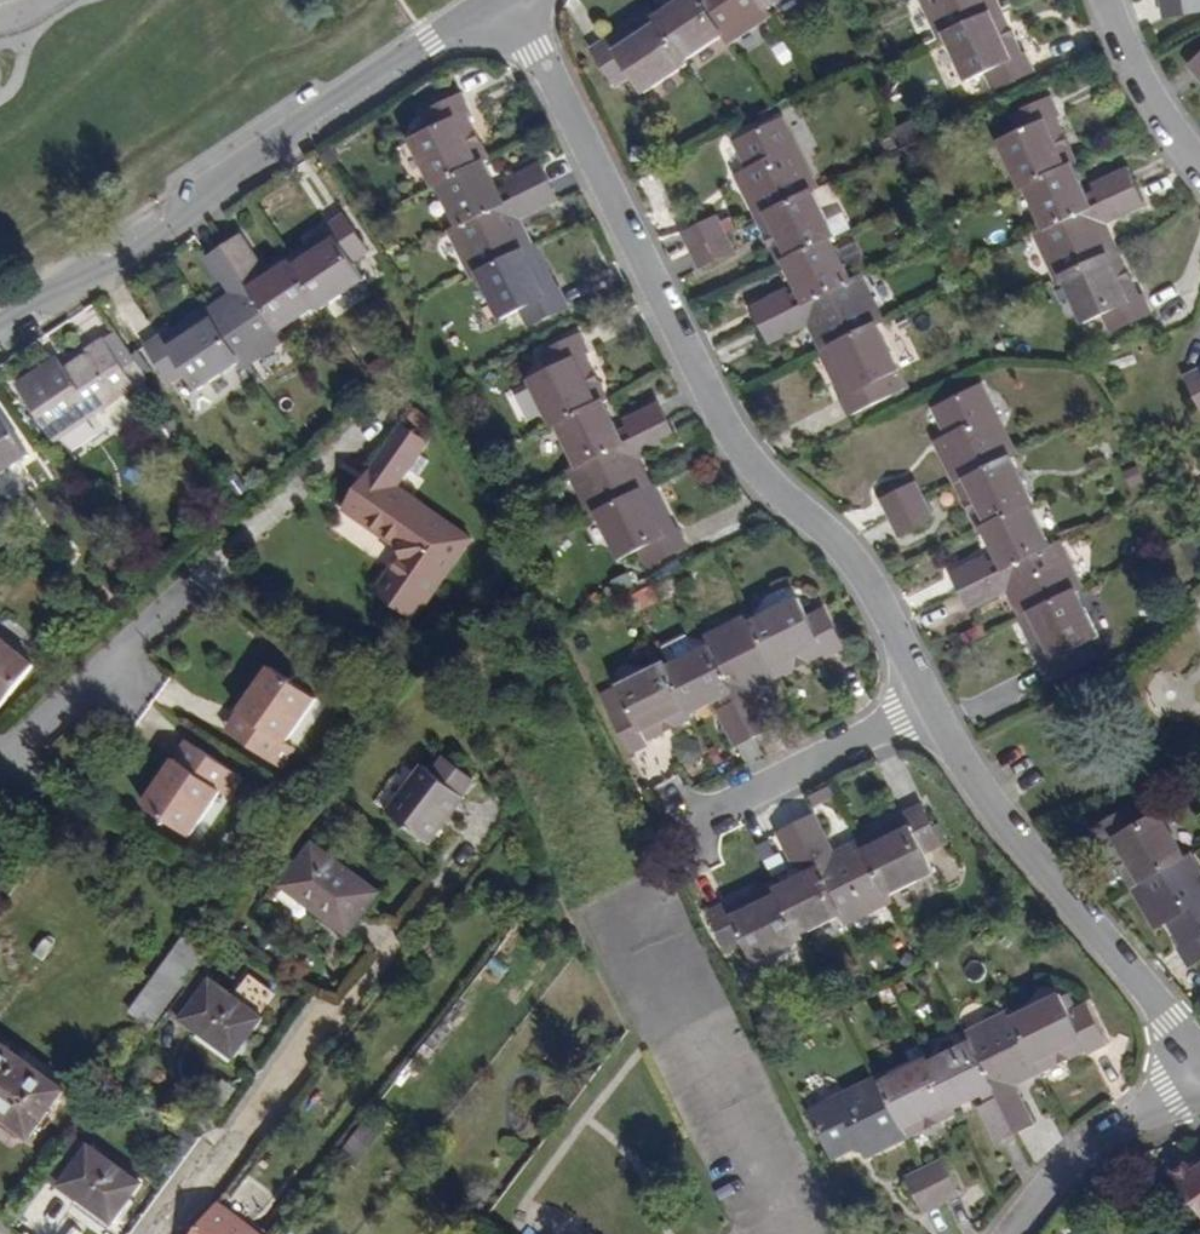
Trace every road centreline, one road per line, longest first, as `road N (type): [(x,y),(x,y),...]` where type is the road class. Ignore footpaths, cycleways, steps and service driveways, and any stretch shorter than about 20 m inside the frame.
road 1 (residential): [(513,0),(733,453),(848,561),(925,707),(1075,914),(1169,1017),(1199,1076)]
road 2 (residential): [(502,0),(0,333)]
road 3 (residential): [(1008,1233),(1047,1181),(1199,1077)]
road 4 (residential): [(0,761),(183,595)]
road 5 (residential): [(1199,167),(1174,131),(1115,0)]

